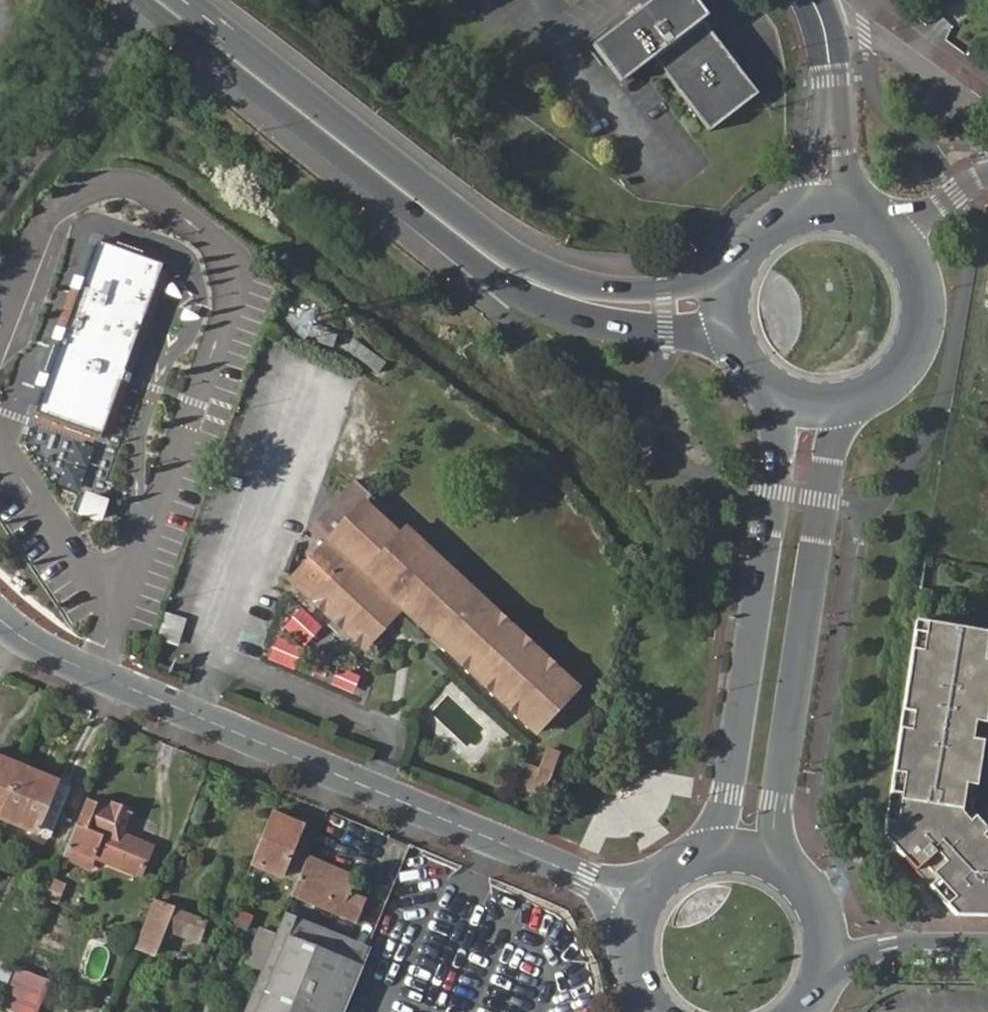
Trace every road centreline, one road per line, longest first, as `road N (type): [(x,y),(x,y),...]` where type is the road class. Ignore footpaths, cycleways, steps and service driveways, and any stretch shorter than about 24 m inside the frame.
road 1 (secondary): [(133,0),(447,252),(575,313),(708,335),(739,357)]
road 2 (secondary): [(745,250),(708,274),(630,288),(527,260),(471,228),(179,0)]
road 3 (secondary): [(0,618),(96,674),(583,878)]
road 4 (secondary): [(763,386),(780,429),(774,488),(728,793),(697,852)]
road 5 (secondary): [(780,860),(777,802),(830,463),(844,426),(865,402)]
road 6 (secondary): [(865,402),(905,375),(927,332),(918,261),(885,225)]
road 7 (secondary): [(869,215),(847,138),(841,60),(827,32)]
road 8 (secondary): [(827,32),(818,137),(793,213)]
road 9 (secondary): [(828,959),(921,939),(987,941)]
road 10 (unclassified): [(827,32),(851,26),(885,37),(962,94)]

